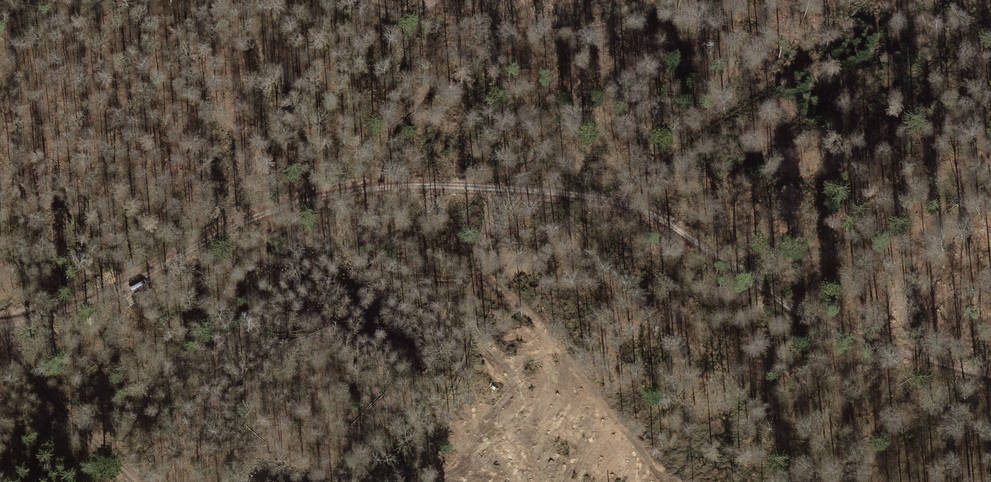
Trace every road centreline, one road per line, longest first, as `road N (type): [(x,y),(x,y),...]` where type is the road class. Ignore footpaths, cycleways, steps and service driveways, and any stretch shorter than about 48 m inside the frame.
road 1 (track): [(990,376),(821,325),(655,214),(575,191),(388,185),(293,201),(231,228),(128,290),(0,323)]
road 2 (track): [(419,0),(422,11),(513,30),(564,31),(633,18),(672,0)]
road 3 (track): [(17,349),(68,412),(143,481)]

